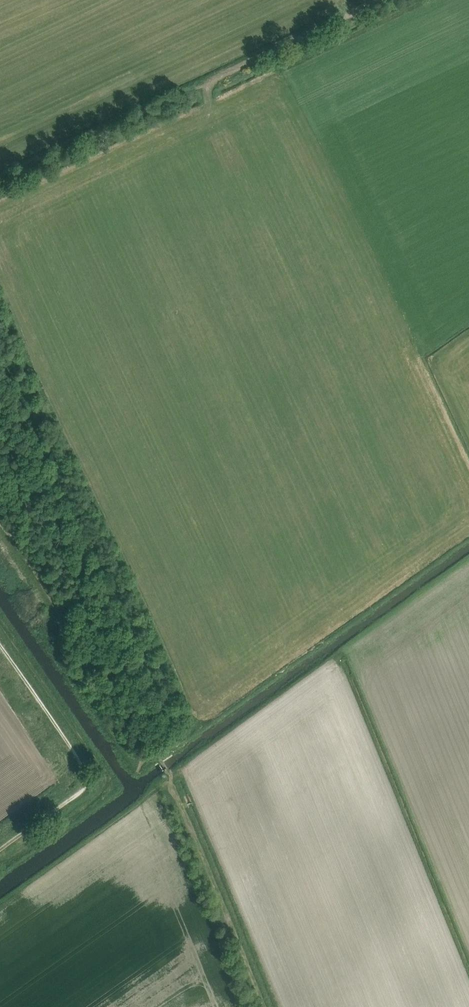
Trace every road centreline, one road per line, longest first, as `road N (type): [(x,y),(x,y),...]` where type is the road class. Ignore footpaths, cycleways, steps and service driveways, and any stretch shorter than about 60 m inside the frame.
road 1 (track): [(201,731),(0,293)]
road 2 (track): [(0,200),(208,104),(215,78),(377,0)]
road 3 (track): [(0,615),(114,791),(0,874)]

